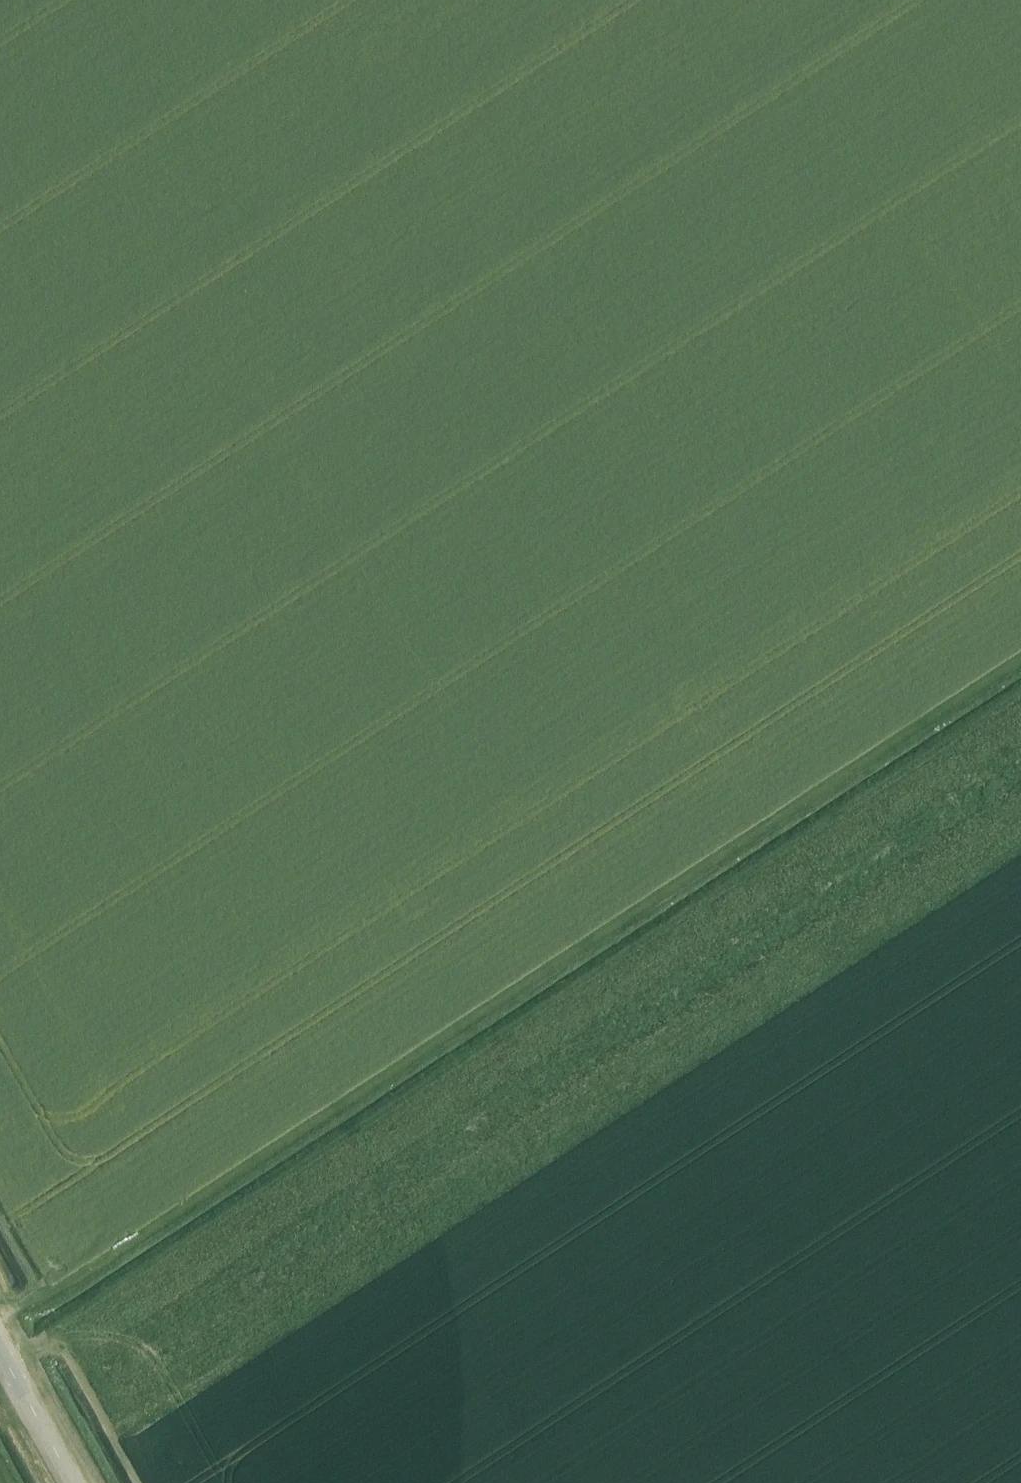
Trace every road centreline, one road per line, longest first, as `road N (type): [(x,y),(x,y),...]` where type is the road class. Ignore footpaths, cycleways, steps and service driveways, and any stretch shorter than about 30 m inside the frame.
road 1 (tertiary): [(75,1482),(0,1347)]

